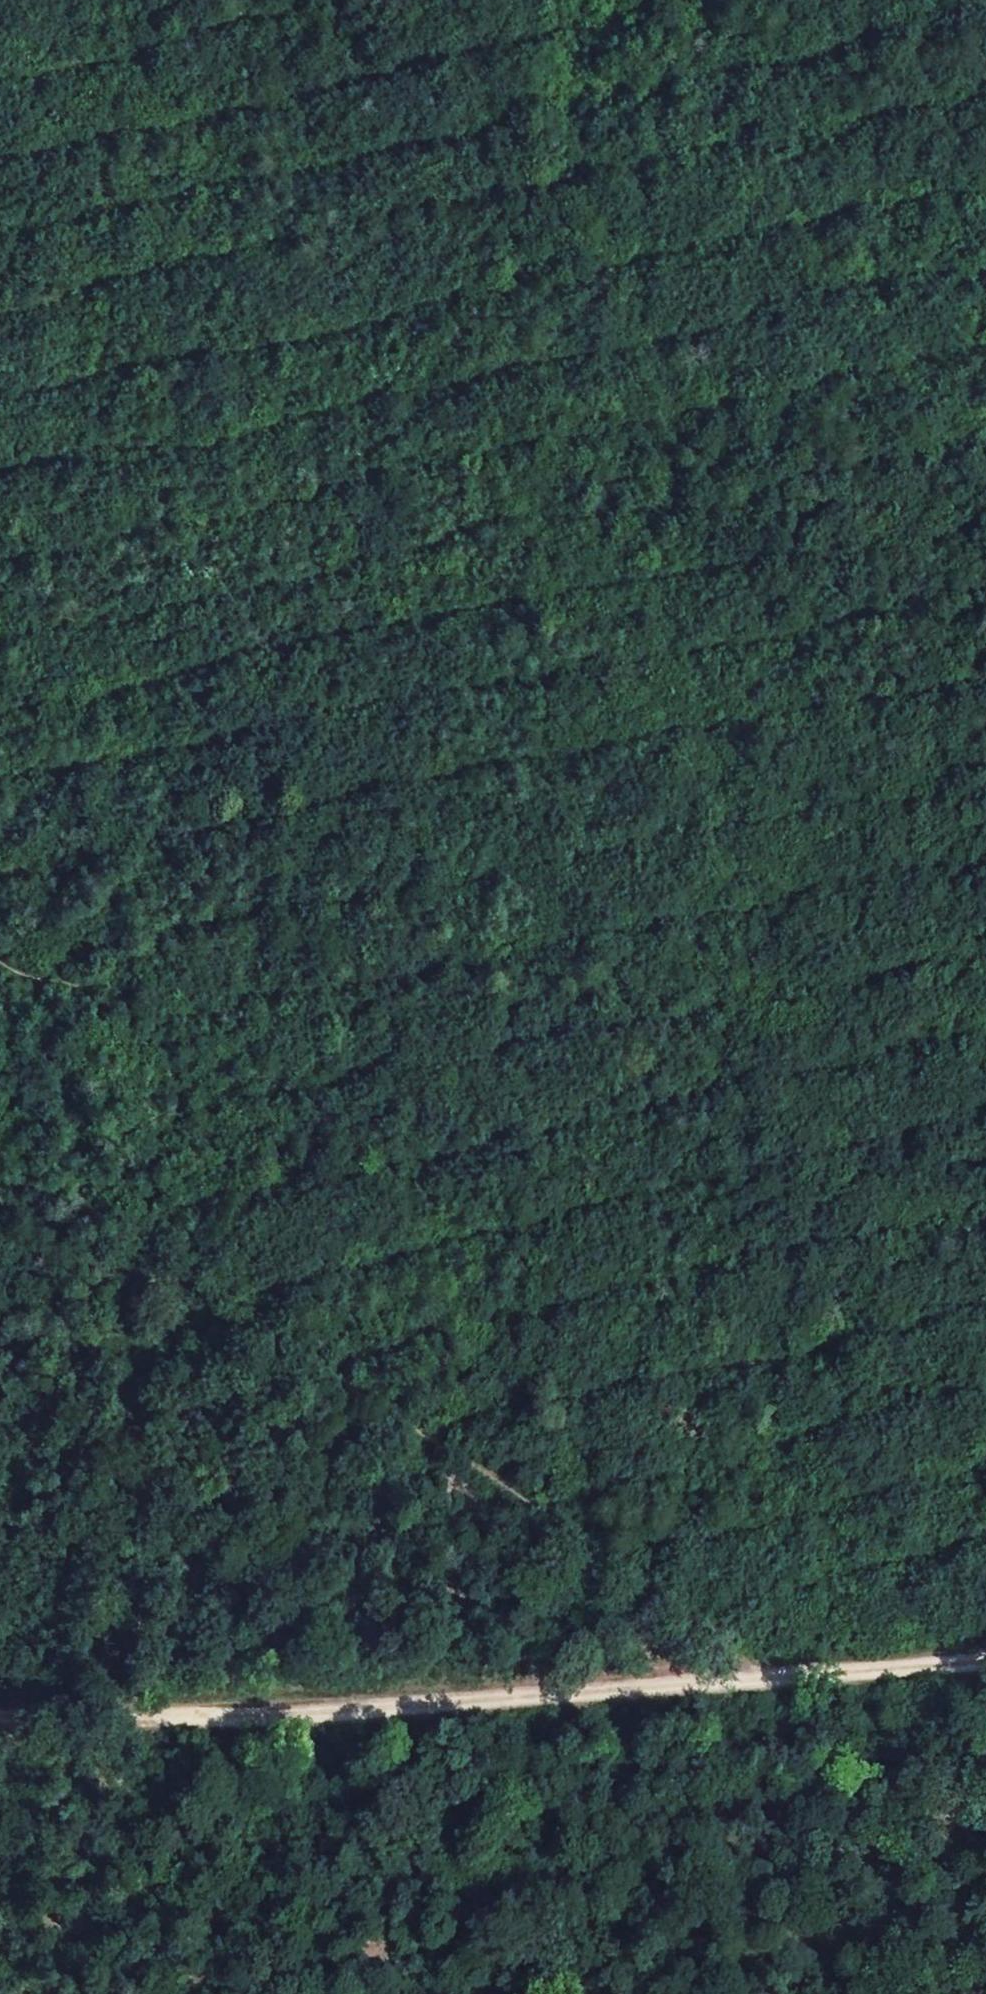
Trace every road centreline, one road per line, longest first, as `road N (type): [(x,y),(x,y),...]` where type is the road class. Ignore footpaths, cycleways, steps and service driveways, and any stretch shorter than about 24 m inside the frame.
road 1 (track): [(985,1661),(192,1720),(0,1718)]

